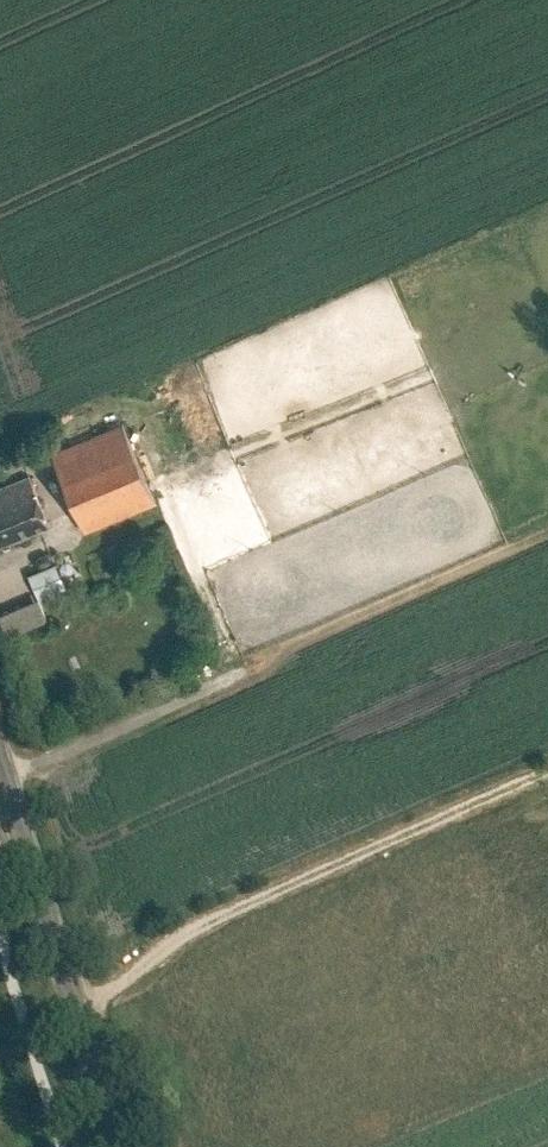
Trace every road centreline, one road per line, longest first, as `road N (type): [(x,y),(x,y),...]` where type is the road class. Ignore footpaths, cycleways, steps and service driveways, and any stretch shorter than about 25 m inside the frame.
road 1 (tertiary): [(113,1146),(0,787)]

